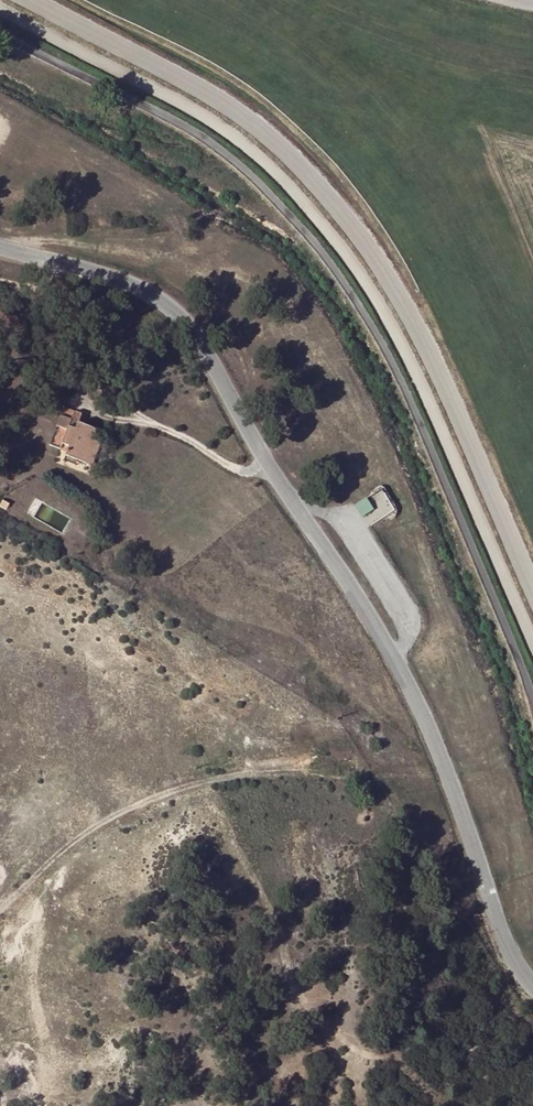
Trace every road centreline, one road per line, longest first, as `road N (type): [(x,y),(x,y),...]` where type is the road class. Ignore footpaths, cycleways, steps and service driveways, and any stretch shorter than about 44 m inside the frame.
road 1 (track): [(0,909),(75,842),(176,791),(235,774),(366,781)]

